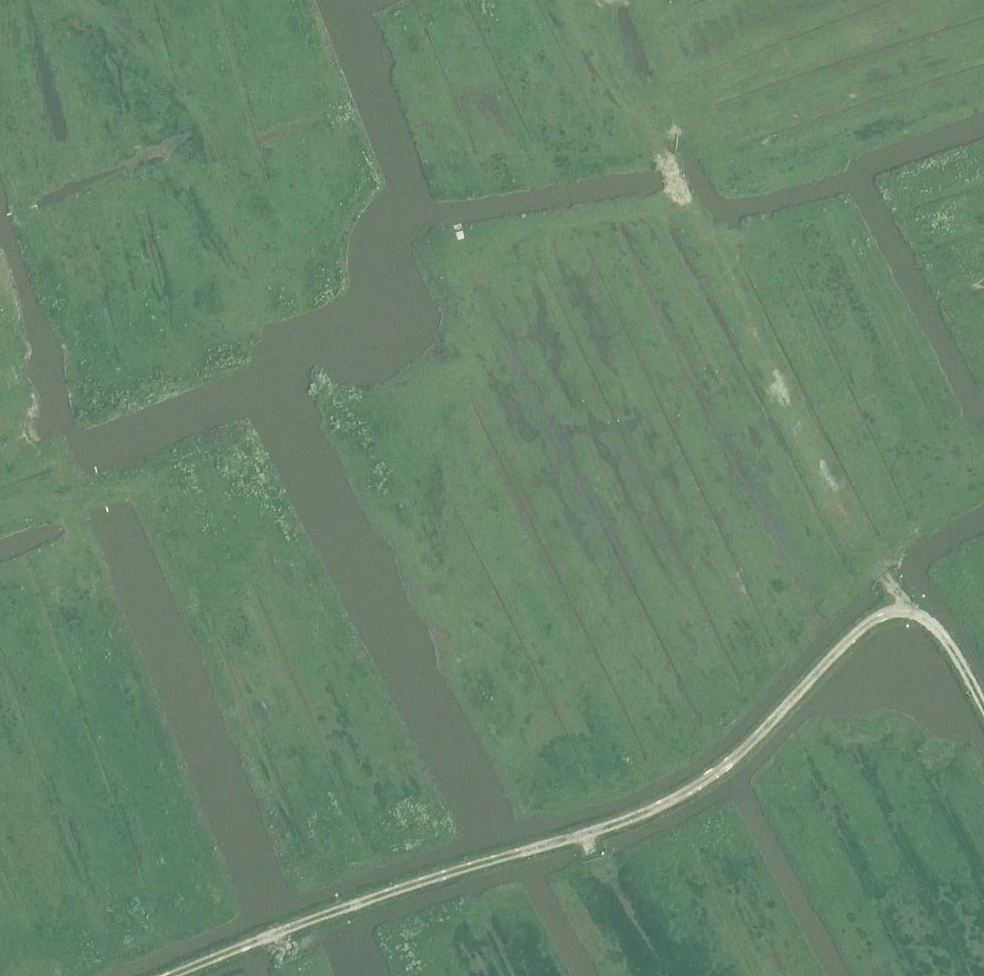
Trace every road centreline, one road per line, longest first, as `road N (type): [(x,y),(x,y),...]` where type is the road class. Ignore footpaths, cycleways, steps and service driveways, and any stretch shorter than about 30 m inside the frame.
road 1 (track): [(983,708),(943,633),(912,614),(889,615),(858,631),(724,769),(659,806),(313,920),(172,975)]

